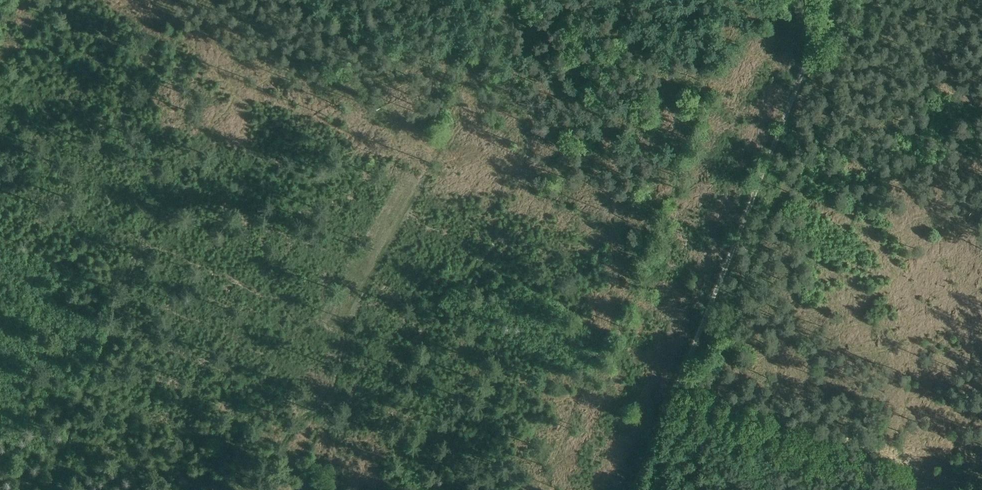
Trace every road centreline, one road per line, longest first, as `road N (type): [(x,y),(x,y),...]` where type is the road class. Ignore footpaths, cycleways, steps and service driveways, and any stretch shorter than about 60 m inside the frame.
road 1 (track): [(631,489),(826,0)]

